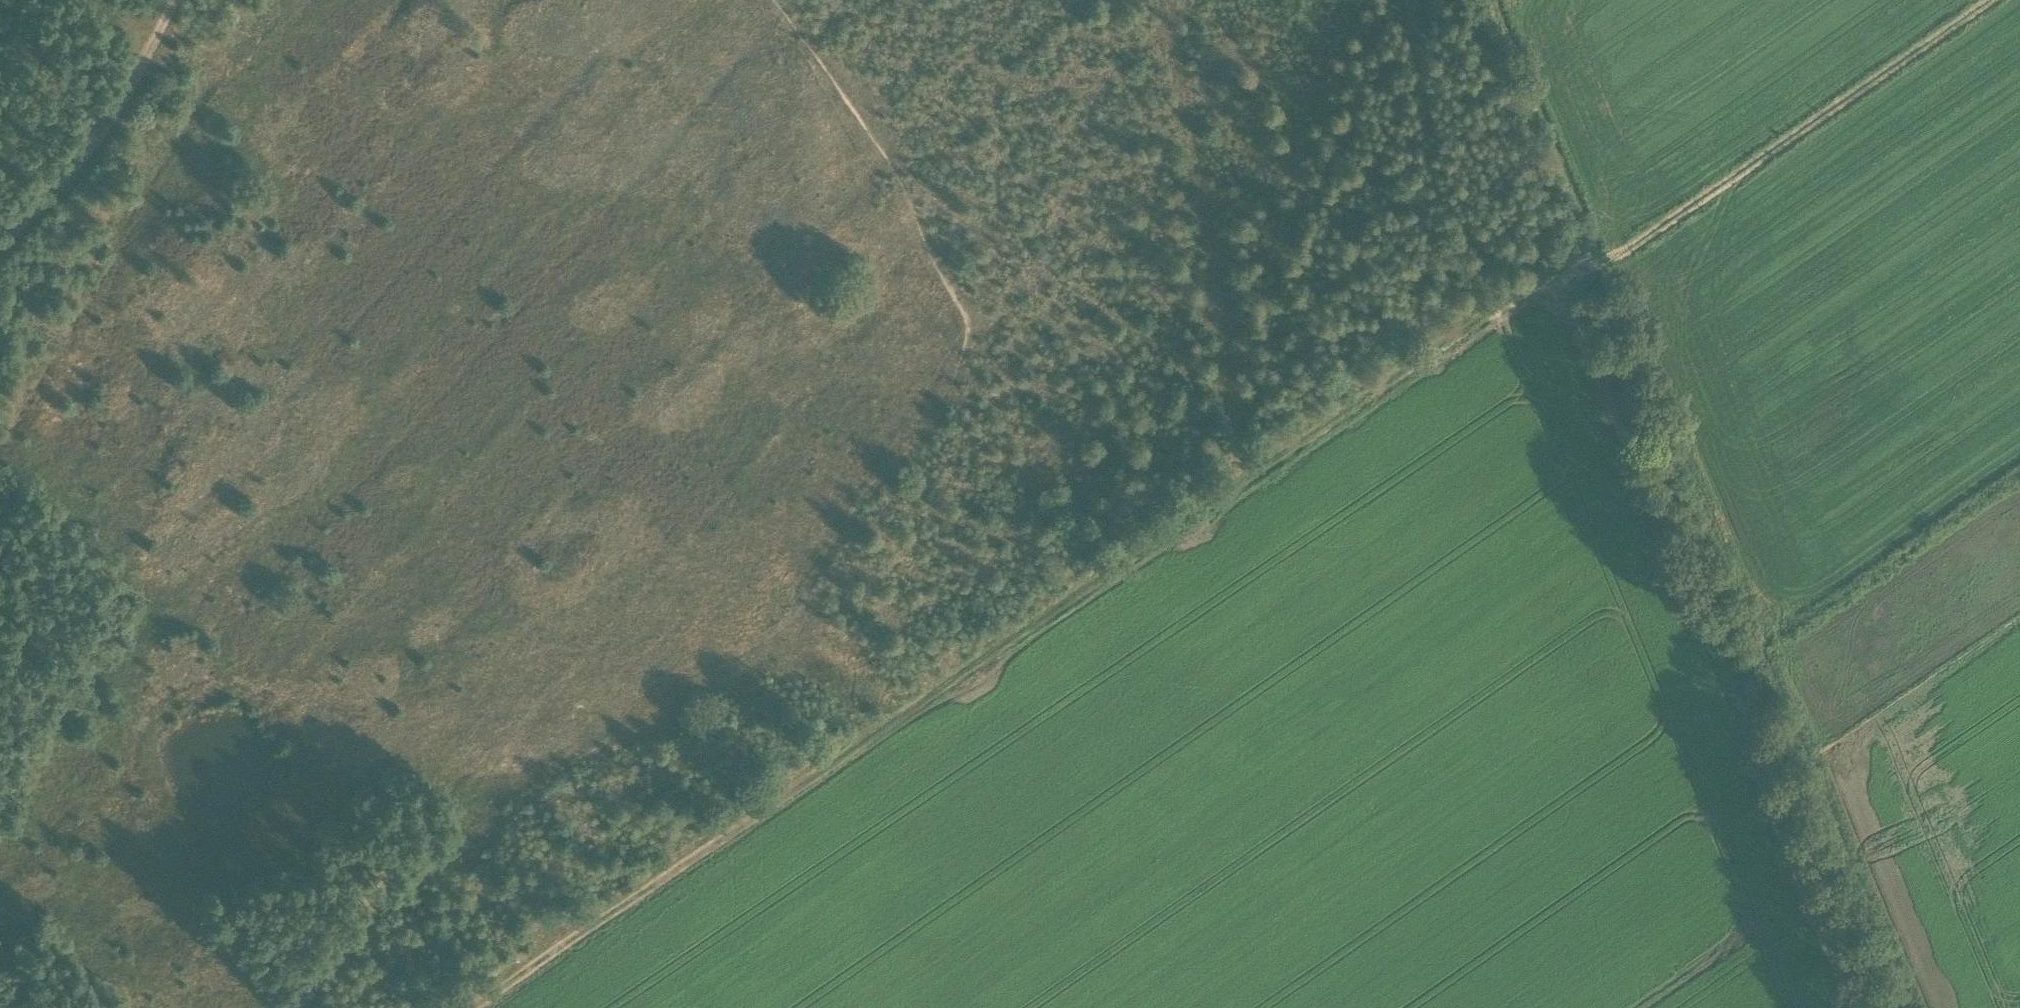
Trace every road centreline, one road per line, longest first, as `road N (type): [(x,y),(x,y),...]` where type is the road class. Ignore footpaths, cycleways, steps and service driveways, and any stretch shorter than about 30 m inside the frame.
road 1 (track): [(0,247),(119,123),(176,0)]

